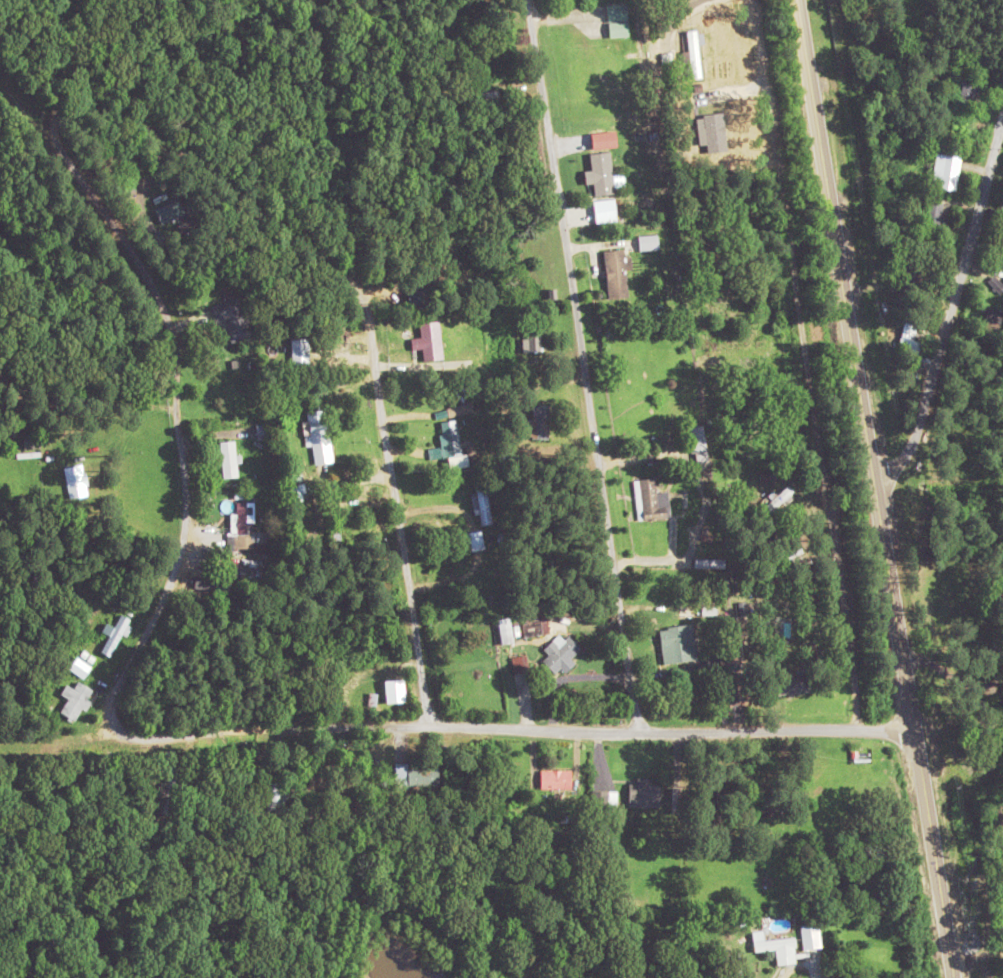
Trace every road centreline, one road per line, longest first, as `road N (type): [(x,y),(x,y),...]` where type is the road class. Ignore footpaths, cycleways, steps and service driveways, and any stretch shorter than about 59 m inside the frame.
road 1 (residential): [(914,729),(425,726),(140,738),(120,730),(113,718),(118,682),(177,563),(187,507),(168,338),(151,288),(54,127)]
road 2 (primary): [(954,977),(797,0)]
road 3 (residential): [(54,127),(85,111),(132,122),(269,216),(363,304),(425,726)]
road 4 (residential): [(636,731),(522,0)]
road 5 (residential): [(855,729),(754,0)]
road 6 (residential): [(872,480),(892,468),(916,430),(1002,112)]

